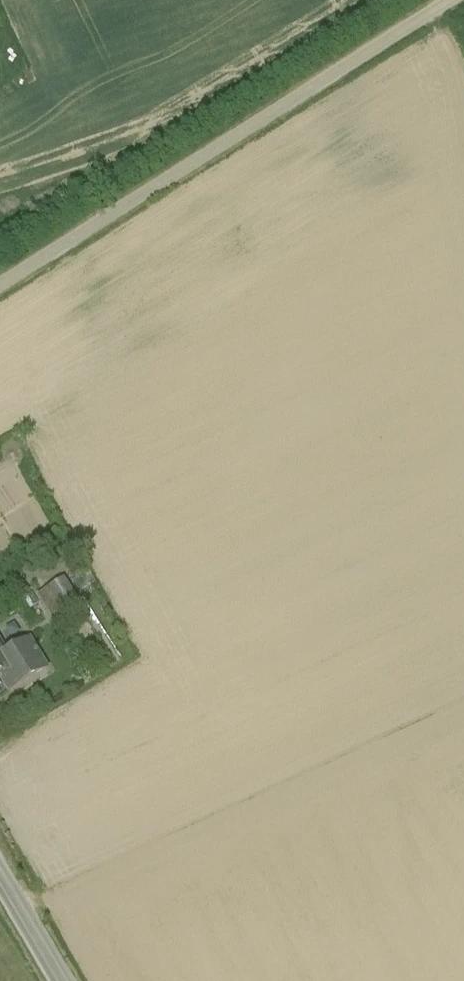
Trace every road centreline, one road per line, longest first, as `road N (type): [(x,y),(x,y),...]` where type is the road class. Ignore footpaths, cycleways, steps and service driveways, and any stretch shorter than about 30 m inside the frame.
road 1 (unclassified): [(0,283),(449,0)]
road 2 (tertiary): [(65,980),(0,871)]

